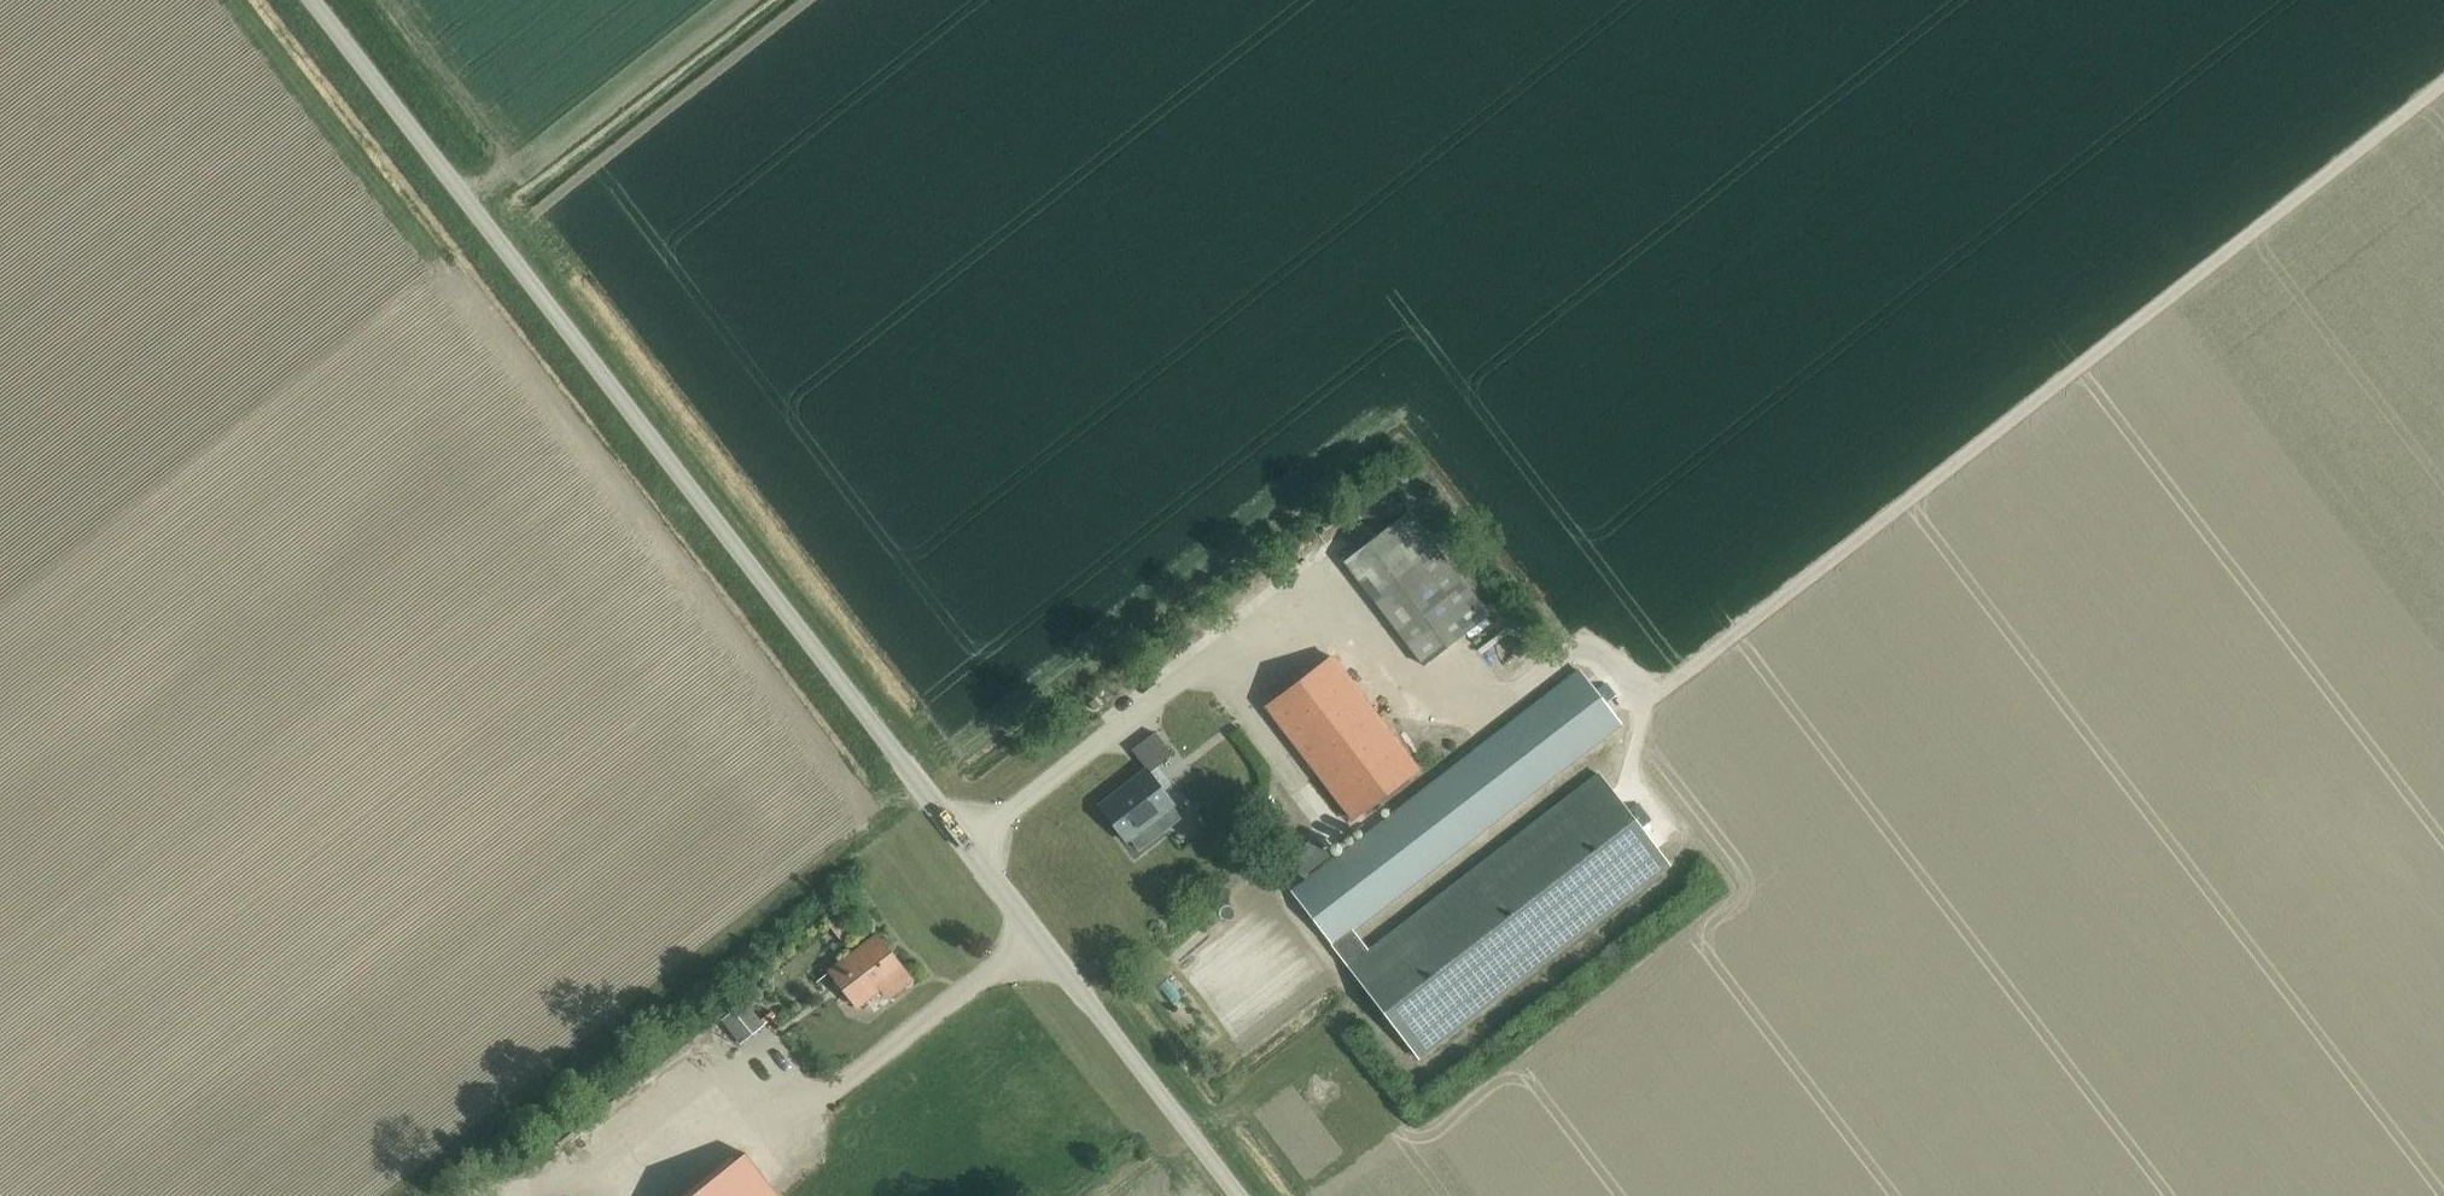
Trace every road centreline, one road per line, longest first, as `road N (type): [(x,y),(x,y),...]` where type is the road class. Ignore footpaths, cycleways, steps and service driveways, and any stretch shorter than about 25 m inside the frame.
road 1 (unclassified): [(1252,1195),(328,0)]

